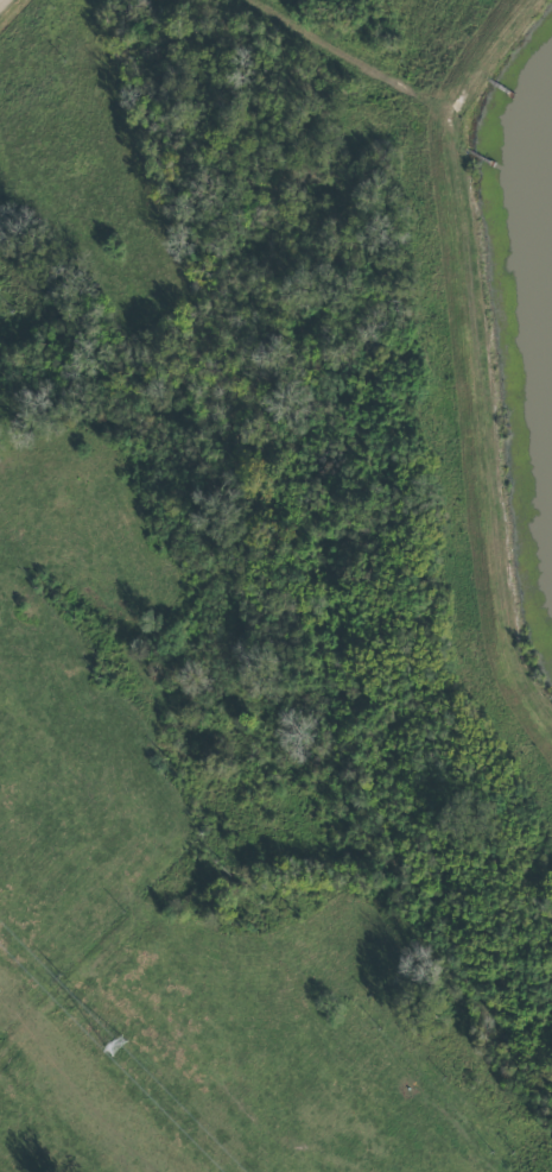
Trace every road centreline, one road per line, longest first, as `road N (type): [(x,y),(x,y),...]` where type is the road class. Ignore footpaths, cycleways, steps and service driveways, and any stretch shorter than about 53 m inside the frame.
road 1 (residential): [(551,693),(514,629),(449,109),(539,0)]
road 2 (residential): [(449,109),(234,0)]

